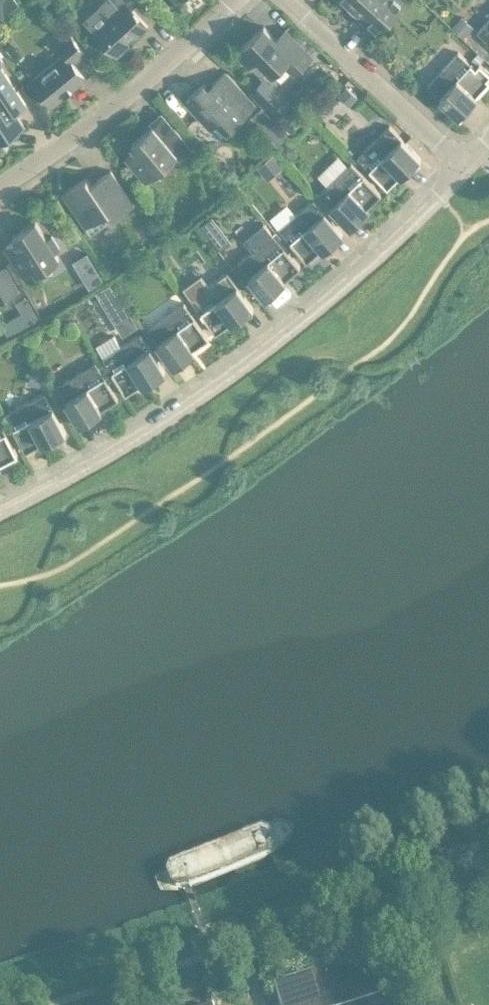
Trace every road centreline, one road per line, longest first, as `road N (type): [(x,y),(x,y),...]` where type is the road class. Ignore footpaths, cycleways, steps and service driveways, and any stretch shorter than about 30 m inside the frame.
road 1 (residential): [(0,512),(150,430),(307,327),(418,220),(461,162)]
road 2 (residential): [(0,196),(100,137),(241,0)]
road 3 (residential): [(461,162),(291,0)]

